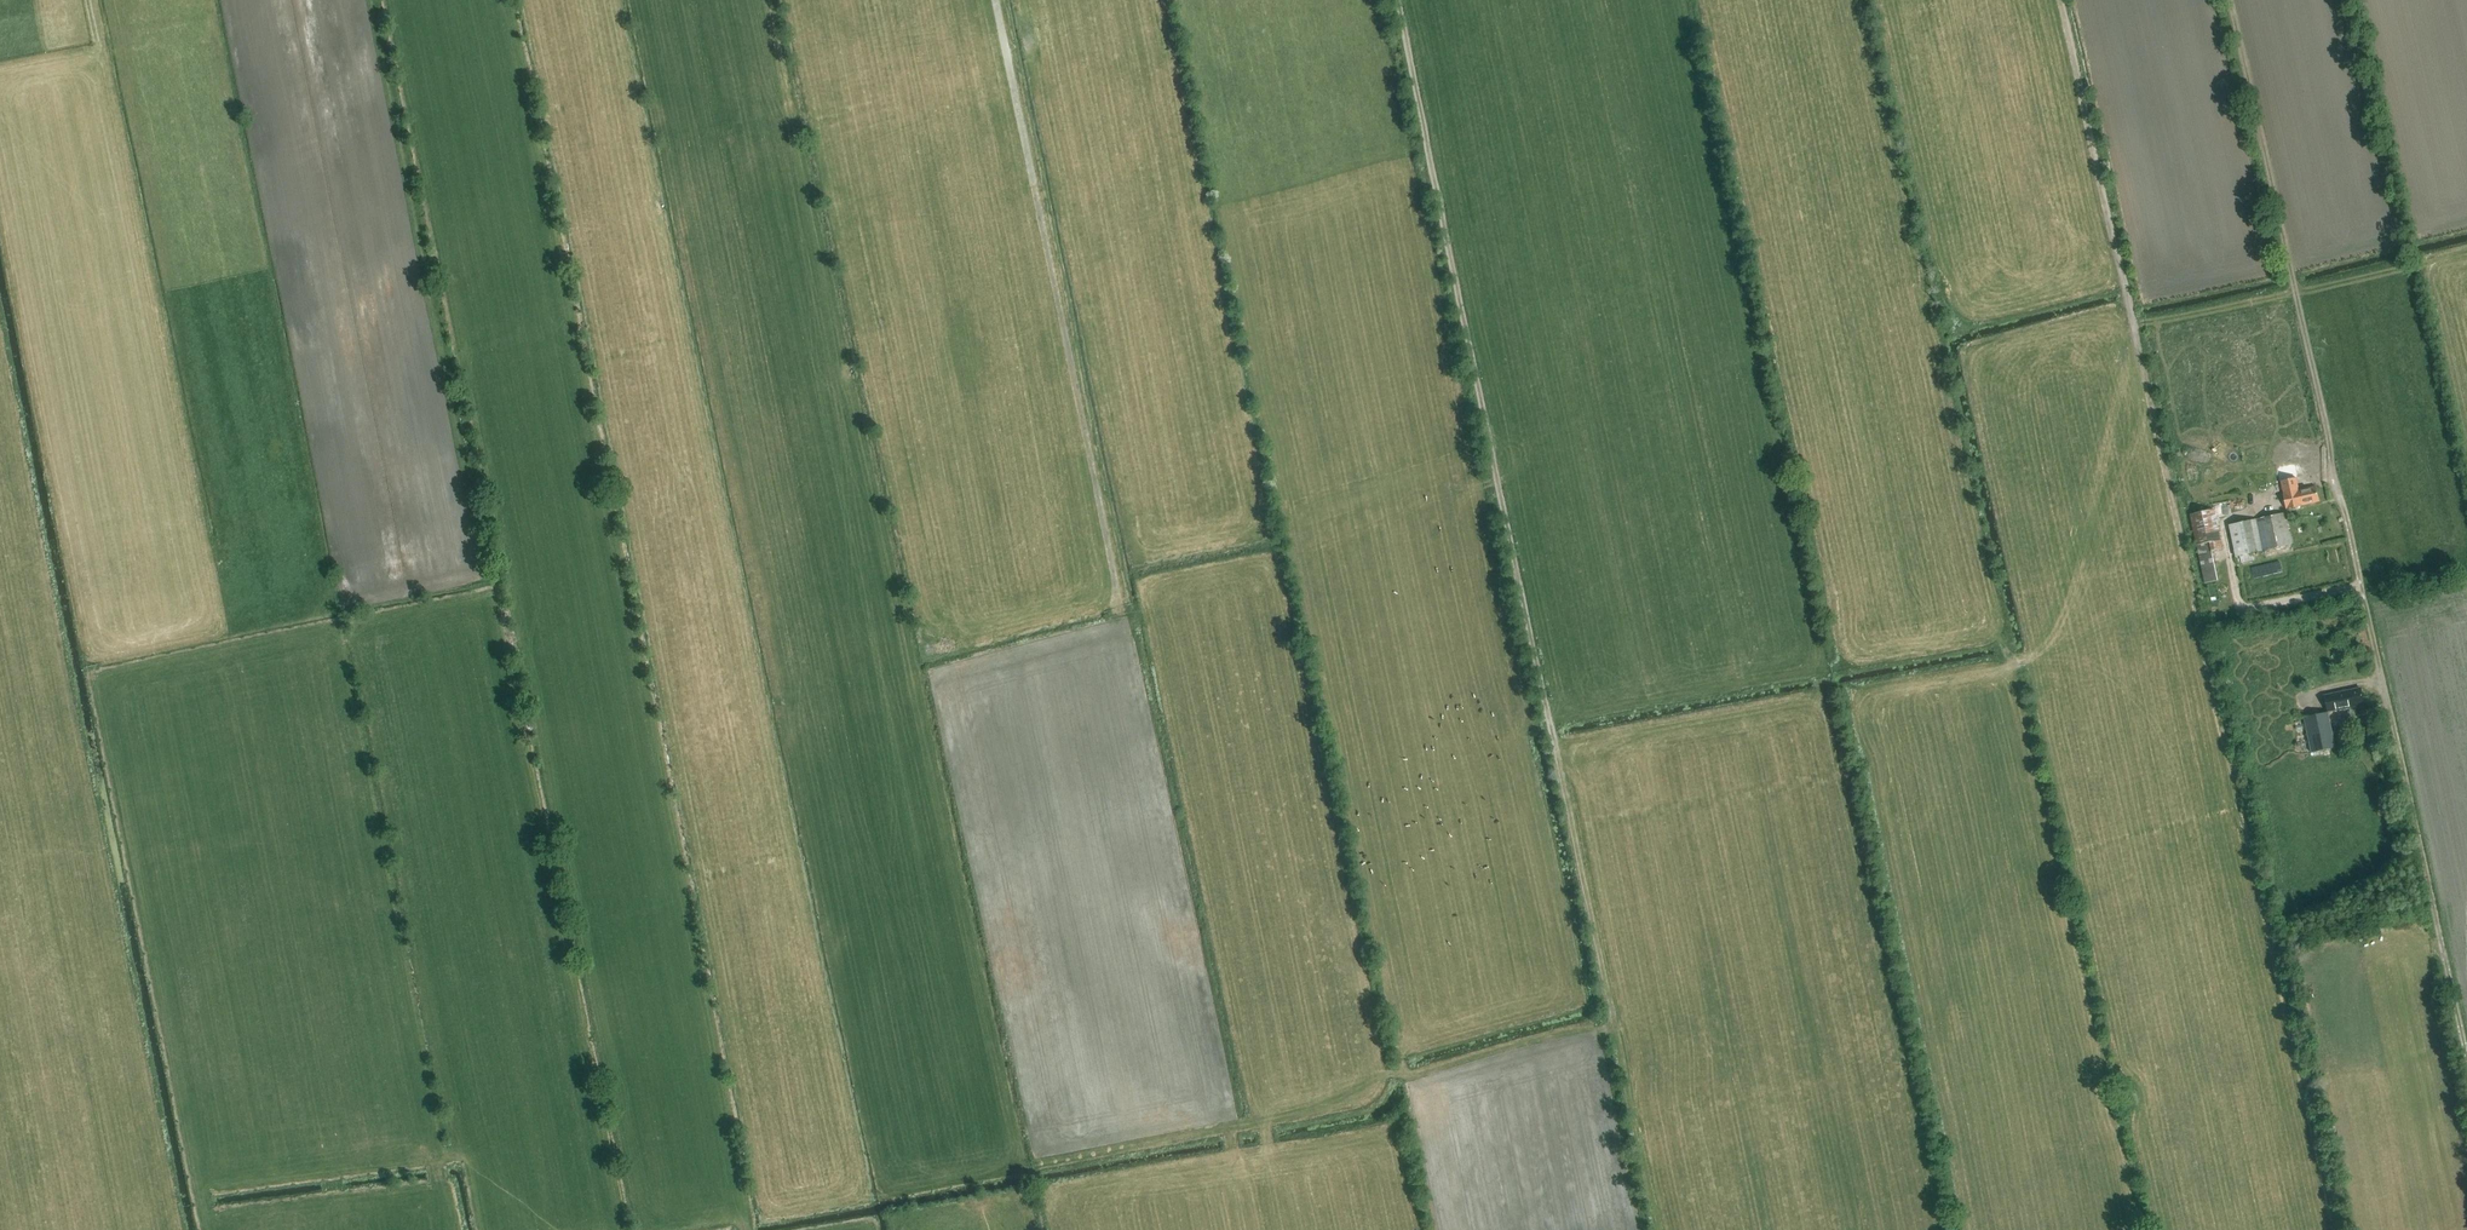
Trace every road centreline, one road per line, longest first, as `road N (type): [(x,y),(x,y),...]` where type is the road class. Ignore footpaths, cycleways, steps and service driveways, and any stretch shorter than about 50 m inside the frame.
road 1 (track): [(2466,1053),(2235,0)]

